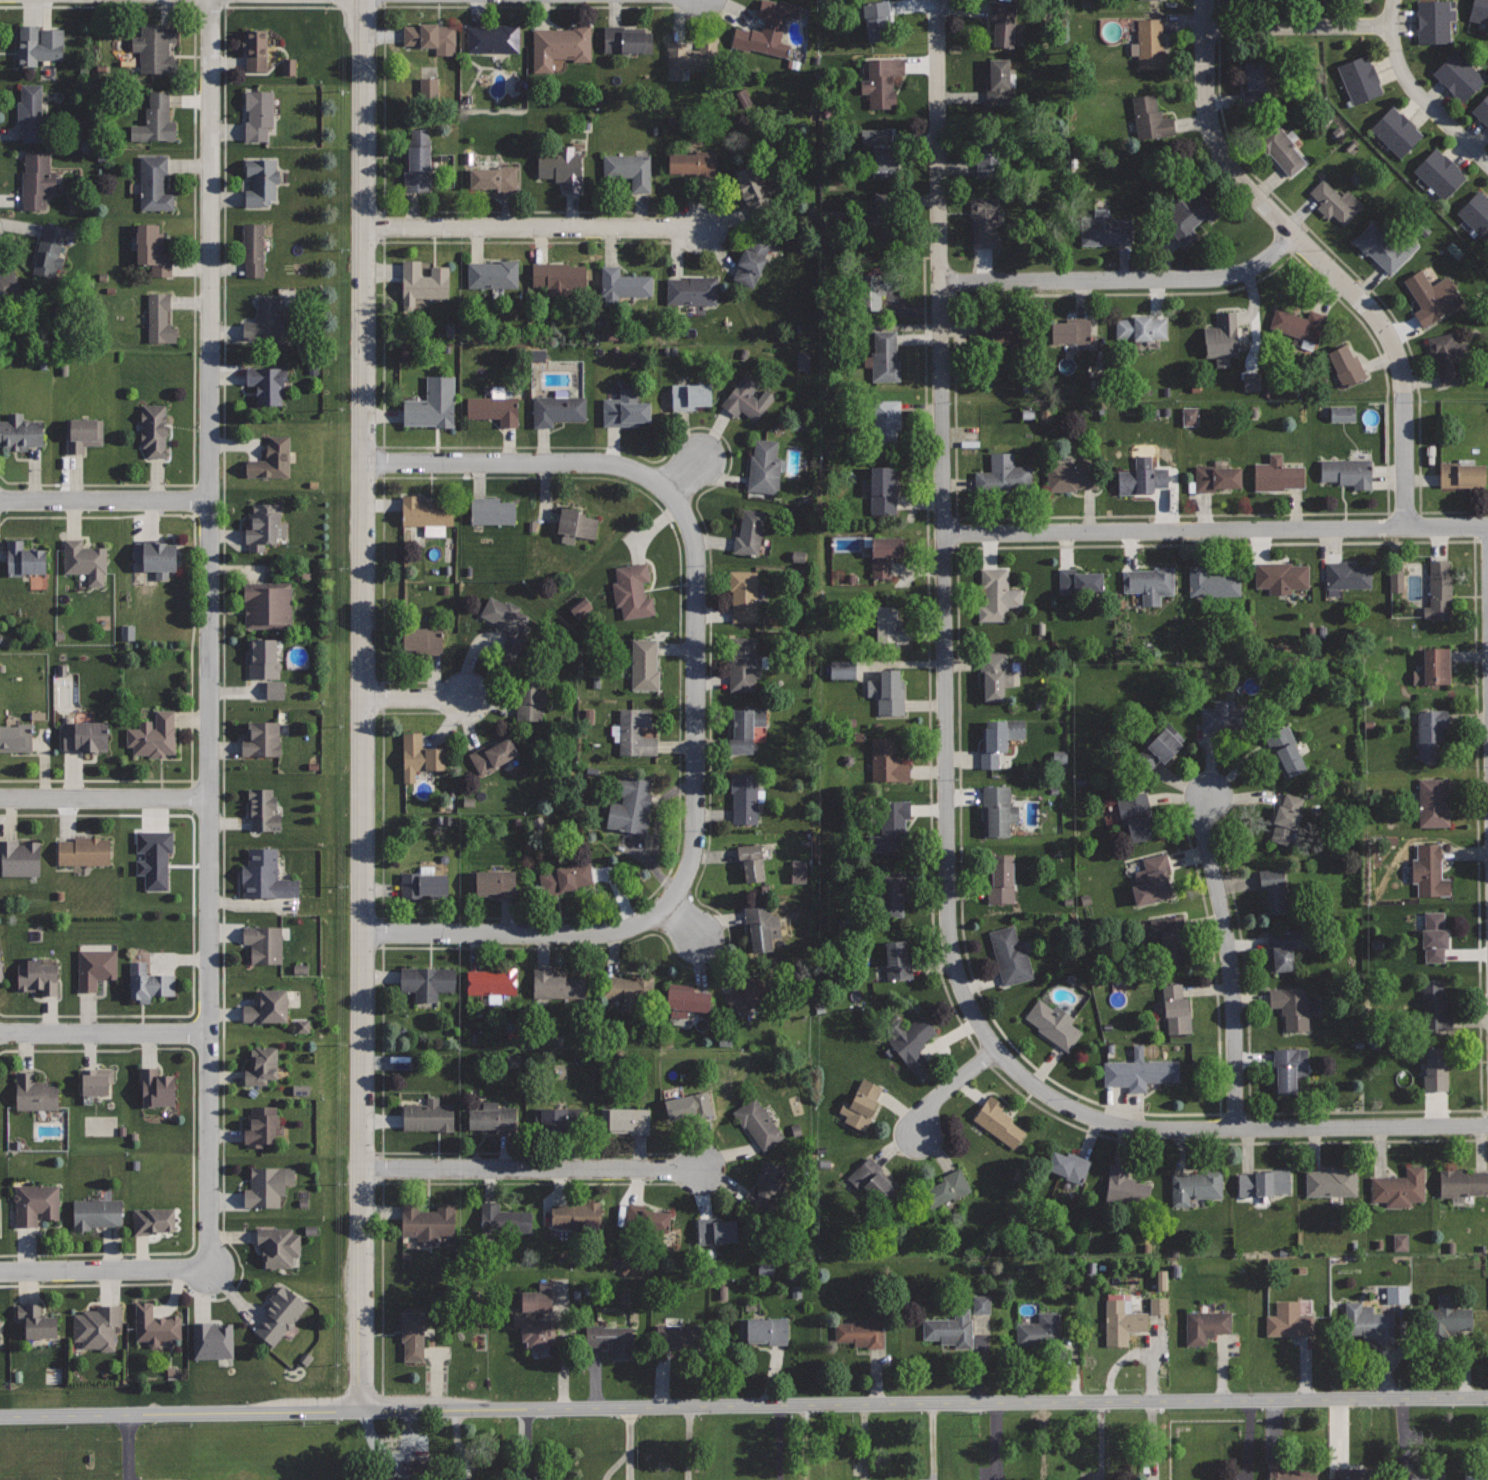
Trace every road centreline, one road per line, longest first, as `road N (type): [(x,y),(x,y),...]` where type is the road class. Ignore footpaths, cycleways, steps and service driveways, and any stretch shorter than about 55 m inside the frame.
road 1 (residential): [(1487,1398),(0,1416)]
road 2 (residential): [(212,0),(210,1251),(184,1270),(0,1273)]
road 3 (residential): [(361,0),(356,1412)]
road 4 (residential): [(938,0),(948,917),(959,981),(996,1050),(1046,1094),(1142,1129),(1238,1128)]
road 5 (residential): [(1204,0),(1212,130),(1229,165),(1392,336),(1403,380),(1406,527)]
road 6 (residential): [(1487,527),(944,534)]
road 7 (residential): [(629,468),(669,492),(694,538),(689,865)]
road 8 (residential): [(1295,233),(1263,262),(1223,277),(941,283)]
road 9 (residential): [(689,865),(665,903),(612,931),(360,934)]
road 10 (residential): [(702,1168),(359,1168)]
road 11 (residential): [(701,227),(361,228)]
road 12 (residential): [(1209,795),(1203,820),(1231,967),(1238,1128)]
road 13 (residential): [(629,468),(361,463)]
road 14 (residential): [(1487,1125),(1238,1128)]
road 15 (residential): [(211,499),(0,499)]
road 16 (residential): [(0,797),(210,797)]
road 17 (residential): [(210,1033),(0,1033)]
road 18 (residential): [(1205,28),(1391,25)]
road 19 (residential): [(1391,25),(1407,80),(1487,161)]
road 20 (residential): [(996,1050),(931,1103),(919,1137)]

